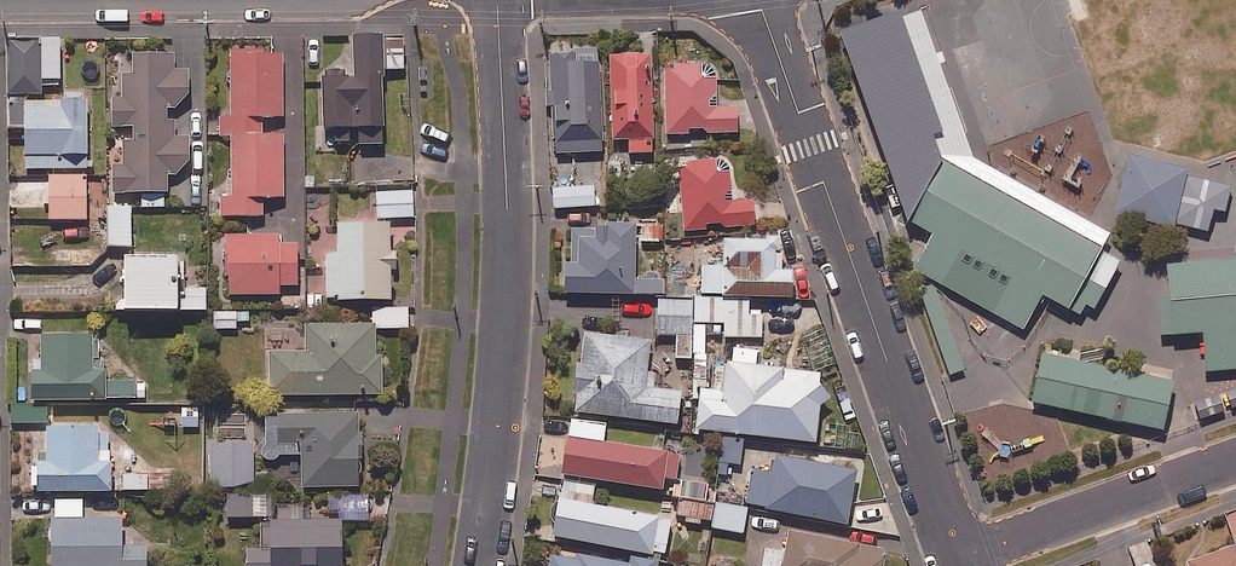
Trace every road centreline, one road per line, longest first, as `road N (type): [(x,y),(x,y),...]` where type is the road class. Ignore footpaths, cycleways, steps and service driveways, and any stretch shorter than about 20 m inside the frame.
road 1 (residential): [(760,0),(957,560)]
road 2 (residential): [(480,565),(508,287),(498,0)]
road 3 (residential): [(1235,462),(957,560)]

